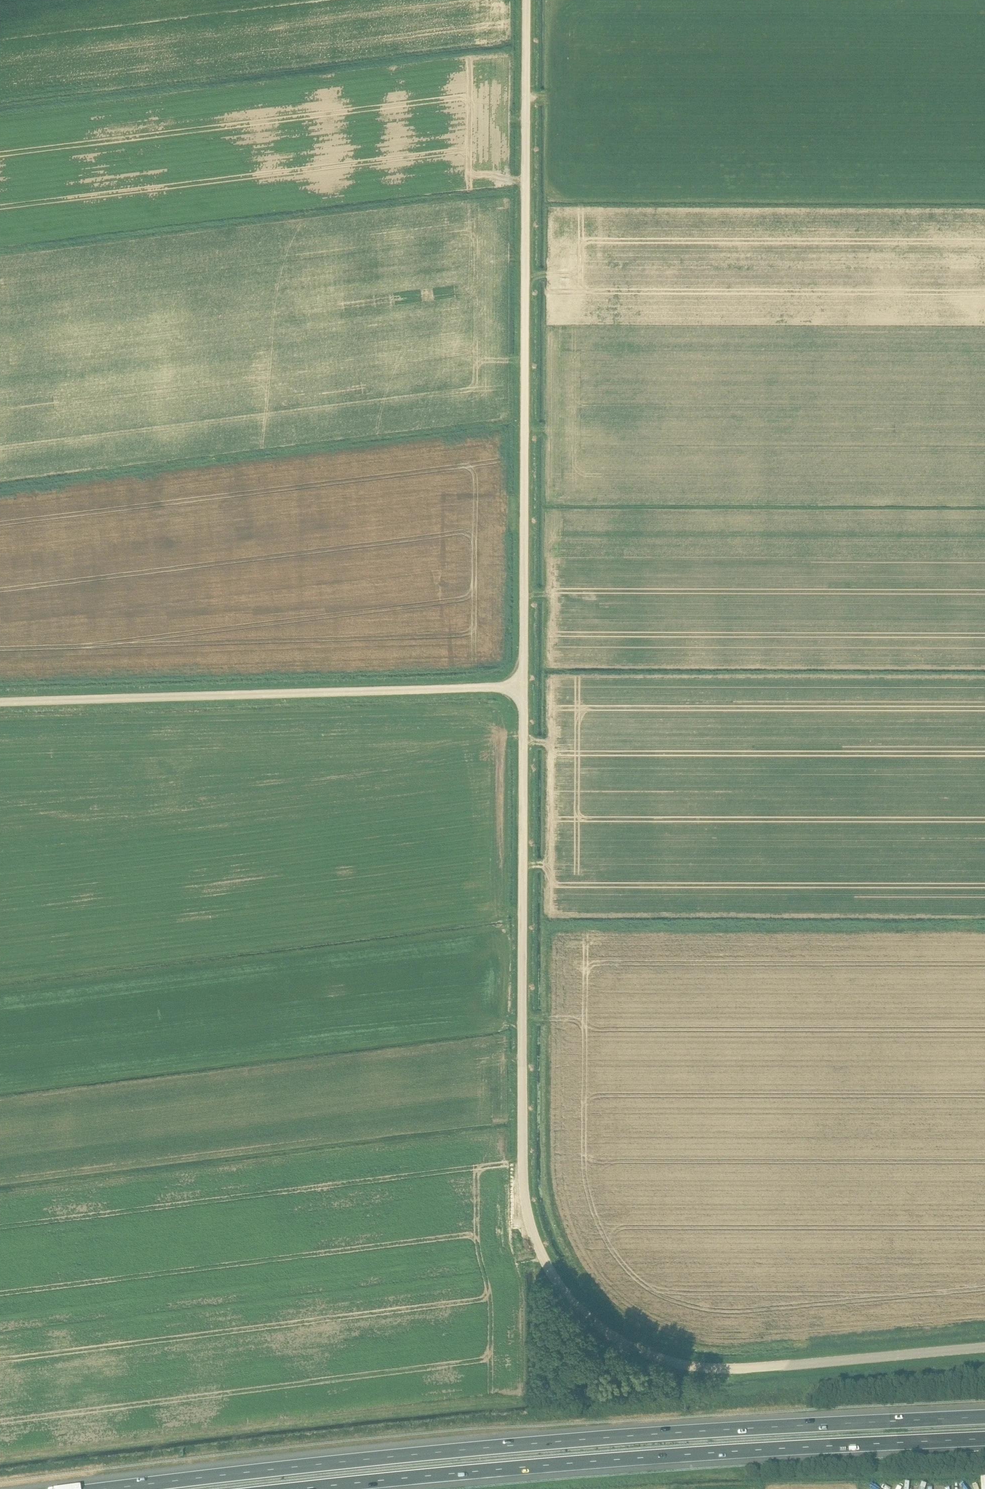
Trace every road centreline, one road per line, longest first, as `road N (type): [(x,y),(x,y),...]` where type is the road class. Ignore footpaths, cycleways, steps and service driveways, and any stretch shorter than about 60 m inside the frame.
road 1 (unclassified): [(984,1348),(735,1369),(678,1364),(602,1330),(552,1272),(524,1200),(523,686)]
road 2 (motorway): [(984,1417),(563,1441),(108,1488)]
road 3 (unclassified): [(523,686),(526,0)]
road 4 (motorway): [(308,1488),(562,1463),(984,1438)]
road 5 (unclassified): [(0,702),(523,686)]

